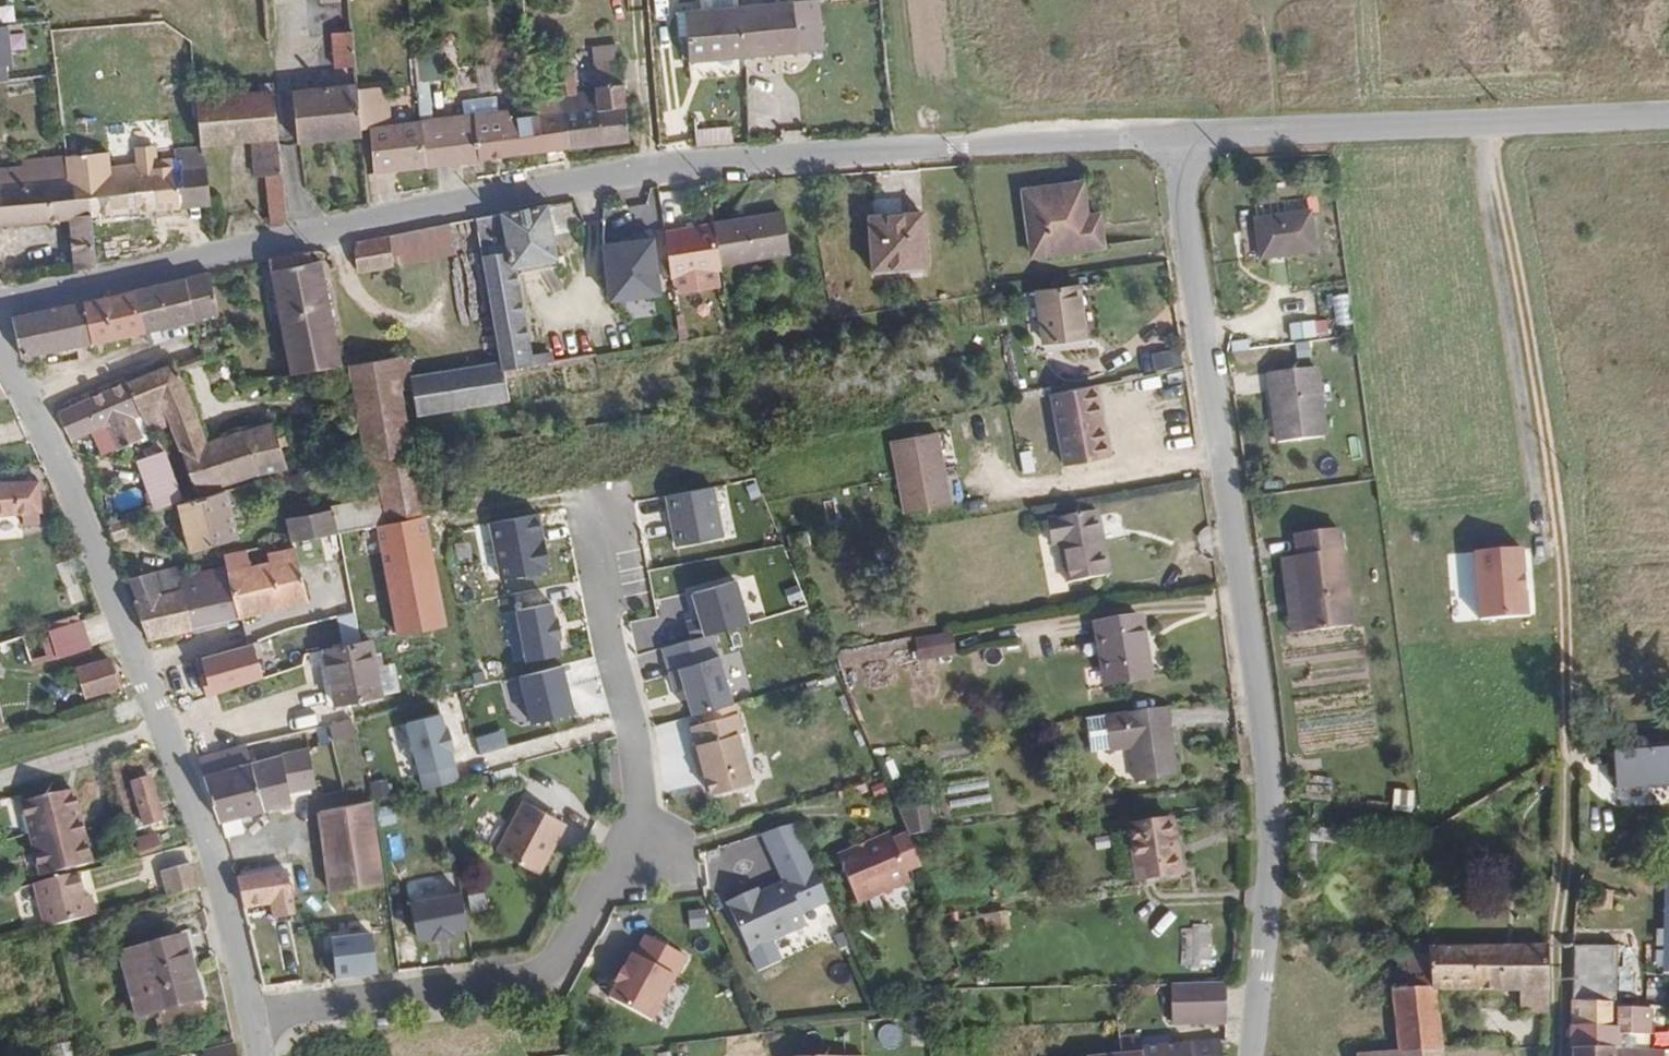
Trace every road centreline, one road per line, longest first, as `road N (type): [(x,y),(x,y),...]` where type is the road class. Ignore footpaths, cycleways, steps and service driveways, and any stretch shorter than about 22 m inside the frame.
road 1 (tertiary): [(0,310),(670,166),(1180,143)]
road 2 (track): [(1492,124),(1553,503),(1567,669),(1559,1055)]
road 3 (residential): [(1254,1055),(1278,831),(1180,143)]
road 4 (residential): [(250,1020),(511,988),(554,974),(643,810),(590,514)]
road 5 (residential): [(0,347),(104,568),(217,869),(250,1020)]
road 6 (tertiary): [(1180,143),(1668,114)]

